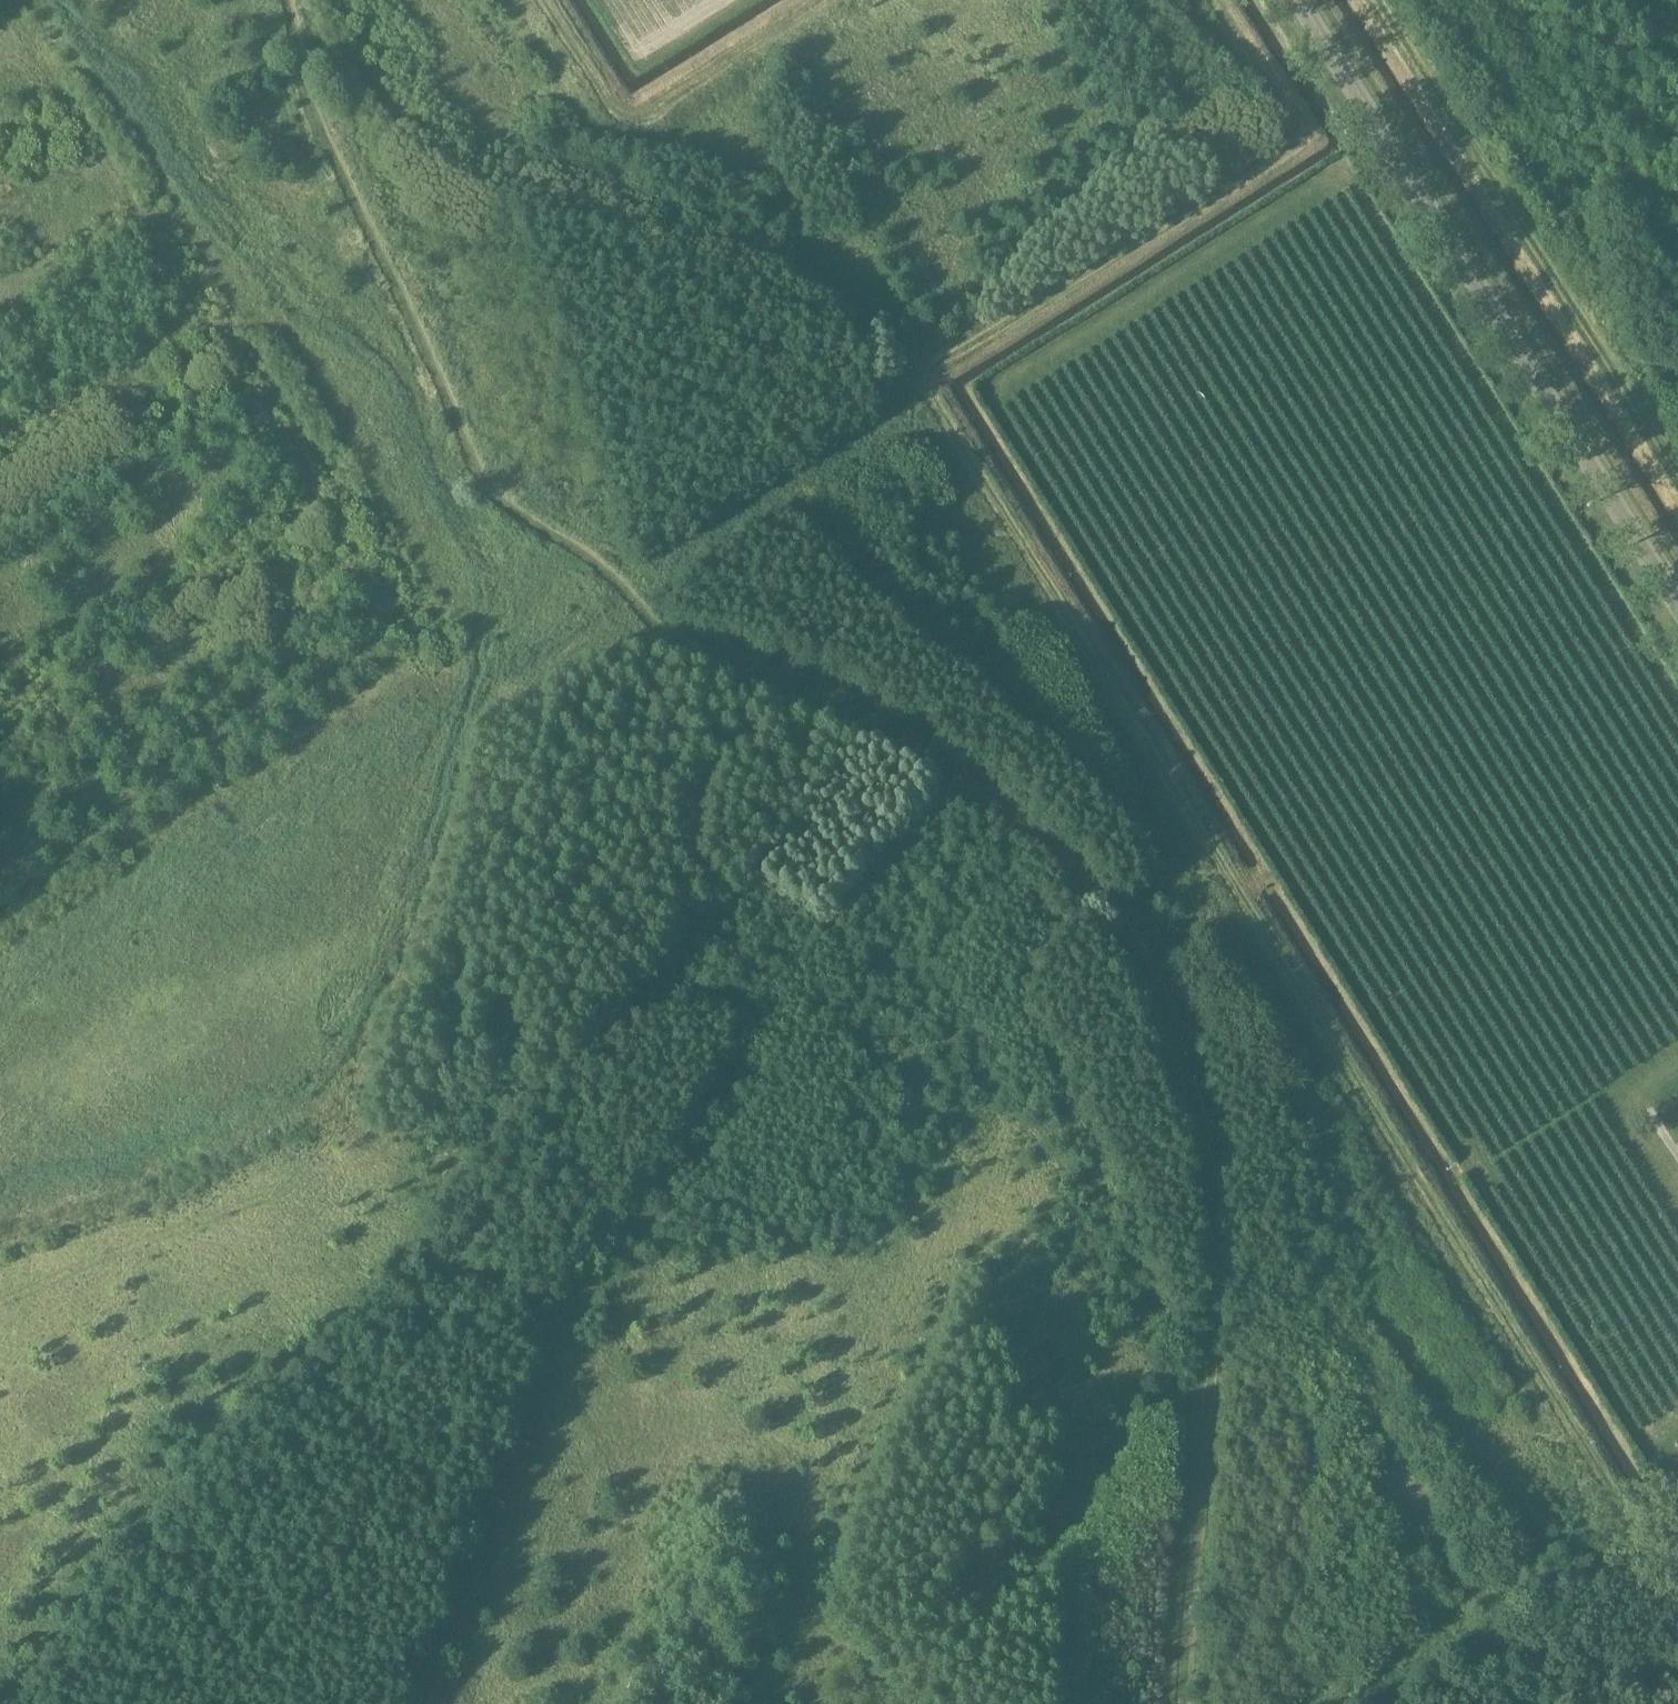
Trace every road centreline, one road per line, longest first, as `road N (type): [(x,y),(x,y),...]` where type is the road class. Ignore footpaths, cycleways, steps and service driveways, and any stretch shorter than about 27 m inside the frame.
road 1 (track): [(1184,1703),(1213,1253),(1194,1112),(1148,969),(1082,867),(990,785),(818,683),(672,640),(599,569),(535,532),(484,481),(342,182),(285,0)]
road 2 (track): [(1214,0),(1297,133),(934,365),(927,388),(1644,1549),(1677,1540)]
road 3 (unclassified): [(1677,606),(1297,0)]
road 4 (track): [(1377,0),(1677,474)]
road 5 (track): [(546,0),(612,105),(636,115),(826,0)]

